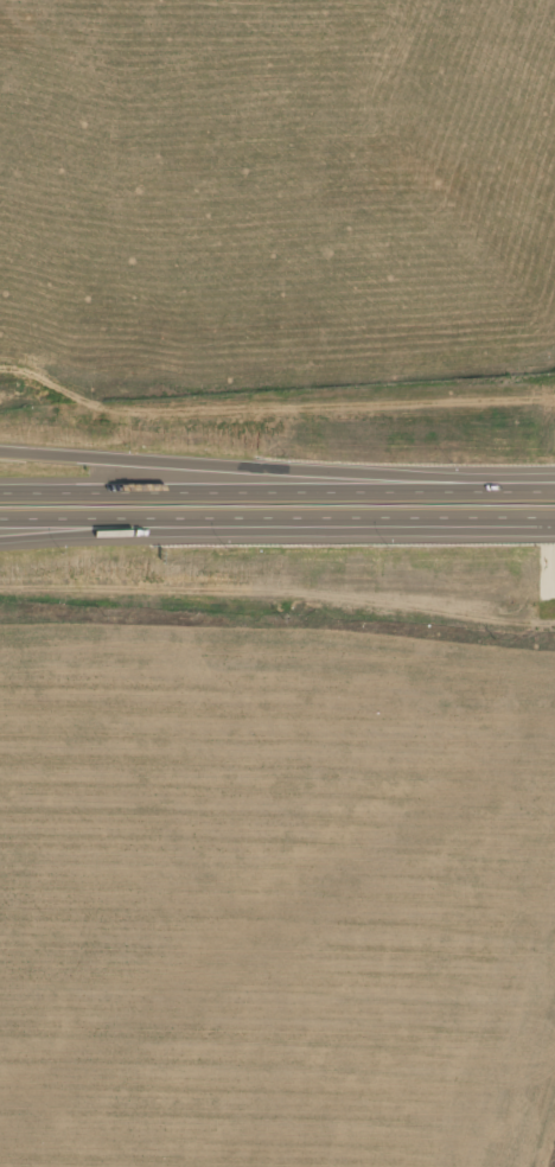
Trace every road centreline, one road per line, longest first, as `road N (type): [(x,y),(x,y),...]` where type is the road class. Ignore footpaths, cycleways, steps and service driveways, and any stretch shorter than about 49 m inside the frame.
road 1 (secondary): [(0,586),(155,585),(554,622)]
road 2 (secondary): [(554,403),(0,410)]
road 3 (motorway): [(0,529),(554,526)]
road 4 (motorway): [(554,486),(0,484)]
road 5 (motorway): [(423,485),(0,455)]

